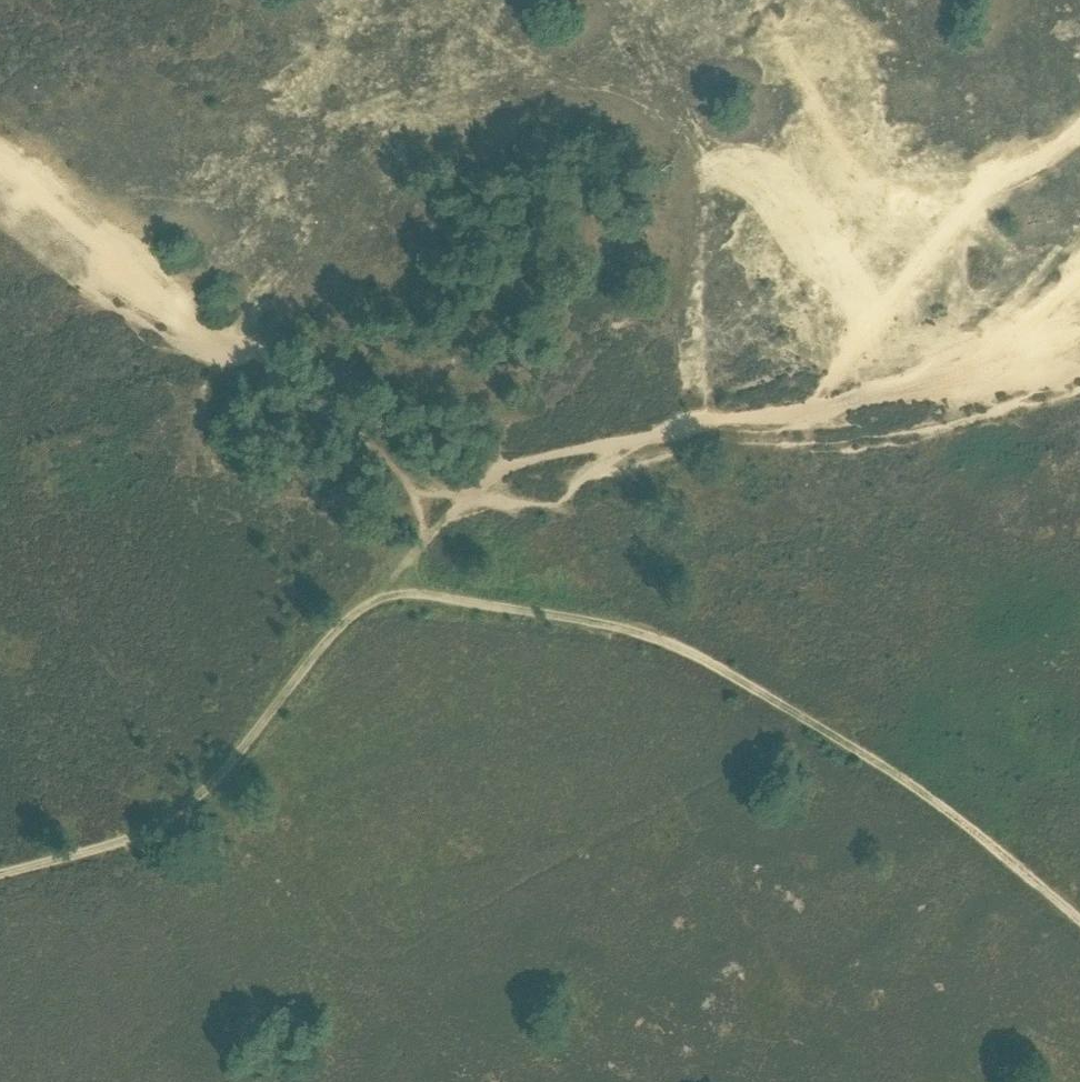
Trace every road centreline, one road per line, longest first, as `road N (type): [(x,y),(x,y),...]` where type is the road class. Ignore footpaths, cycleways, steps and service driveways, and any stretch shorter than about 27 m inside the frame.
road 1 (track): [(1079,919),(965,823),(688,651),(610,625),(412,597),(377,603)]
road 2 (track): [(377,603),(364,606),(227,770),(148,830),(0,875)]

